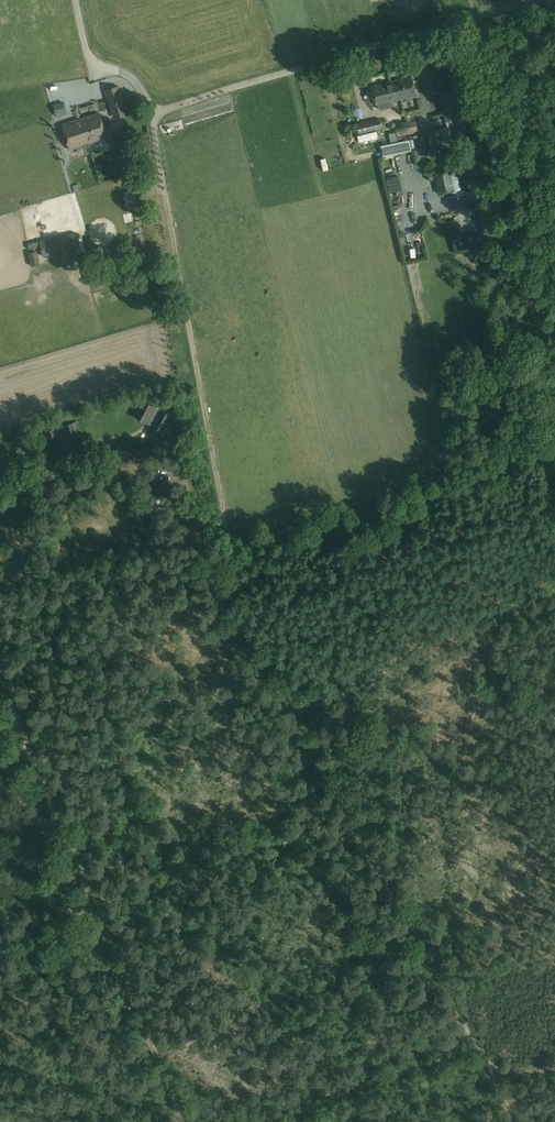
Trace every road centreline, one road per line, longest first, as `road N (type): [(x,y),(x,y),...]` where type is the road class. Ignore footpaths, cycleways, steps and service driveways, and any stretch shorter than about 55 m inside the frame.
road 1 (track): [(518,1121),(228,587),(225,509),(153,114)]
road 2 (track): [(537,0),(153,114),(136,80),(89,55),(76,0)]
road 3 (track): [(0,679),(183,1121)]

